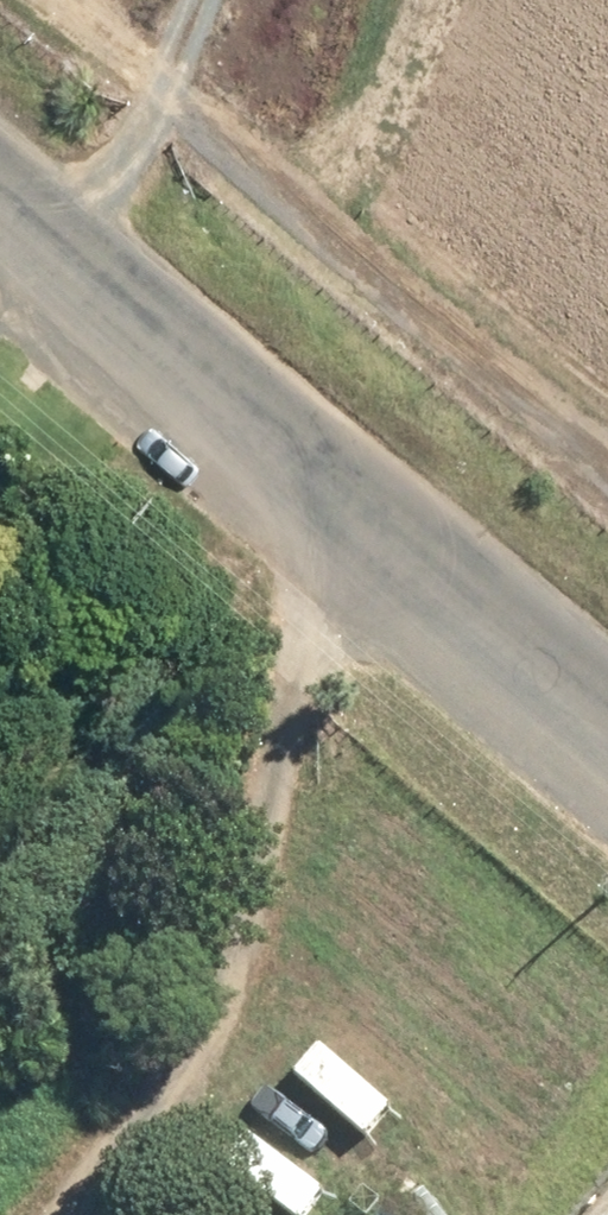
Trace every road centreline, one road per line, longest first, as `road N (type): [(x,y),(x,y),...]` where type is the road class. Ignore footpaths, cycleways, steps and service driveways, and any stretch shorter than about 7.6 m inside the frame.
road 1 (unclassified): [(607,777),(0,265)]
road 2 (track): [(107,1214),(180,1089),(274,847),(321,536)]
road 3 (track): [(54,311),(197,0)]

